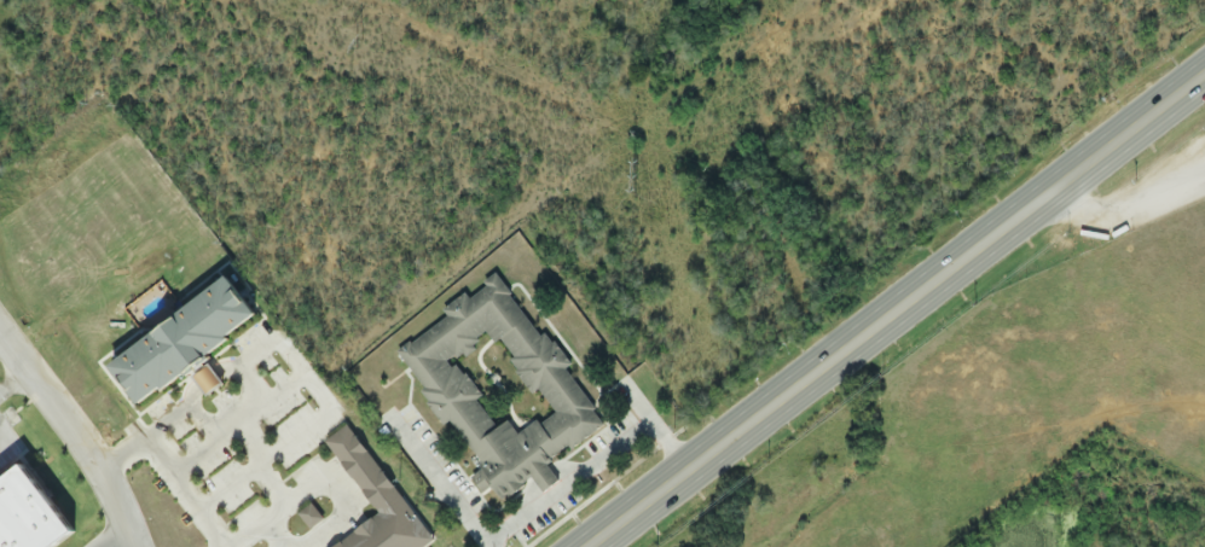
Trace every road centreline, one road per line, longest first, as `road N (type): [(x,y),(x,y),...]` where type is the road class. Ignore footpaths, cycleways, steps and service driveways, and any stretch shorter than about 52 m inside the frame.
road 1 (primary): [(1204,76),(780,401)]
road 2 (primary): [(590,546),(780,401)]

